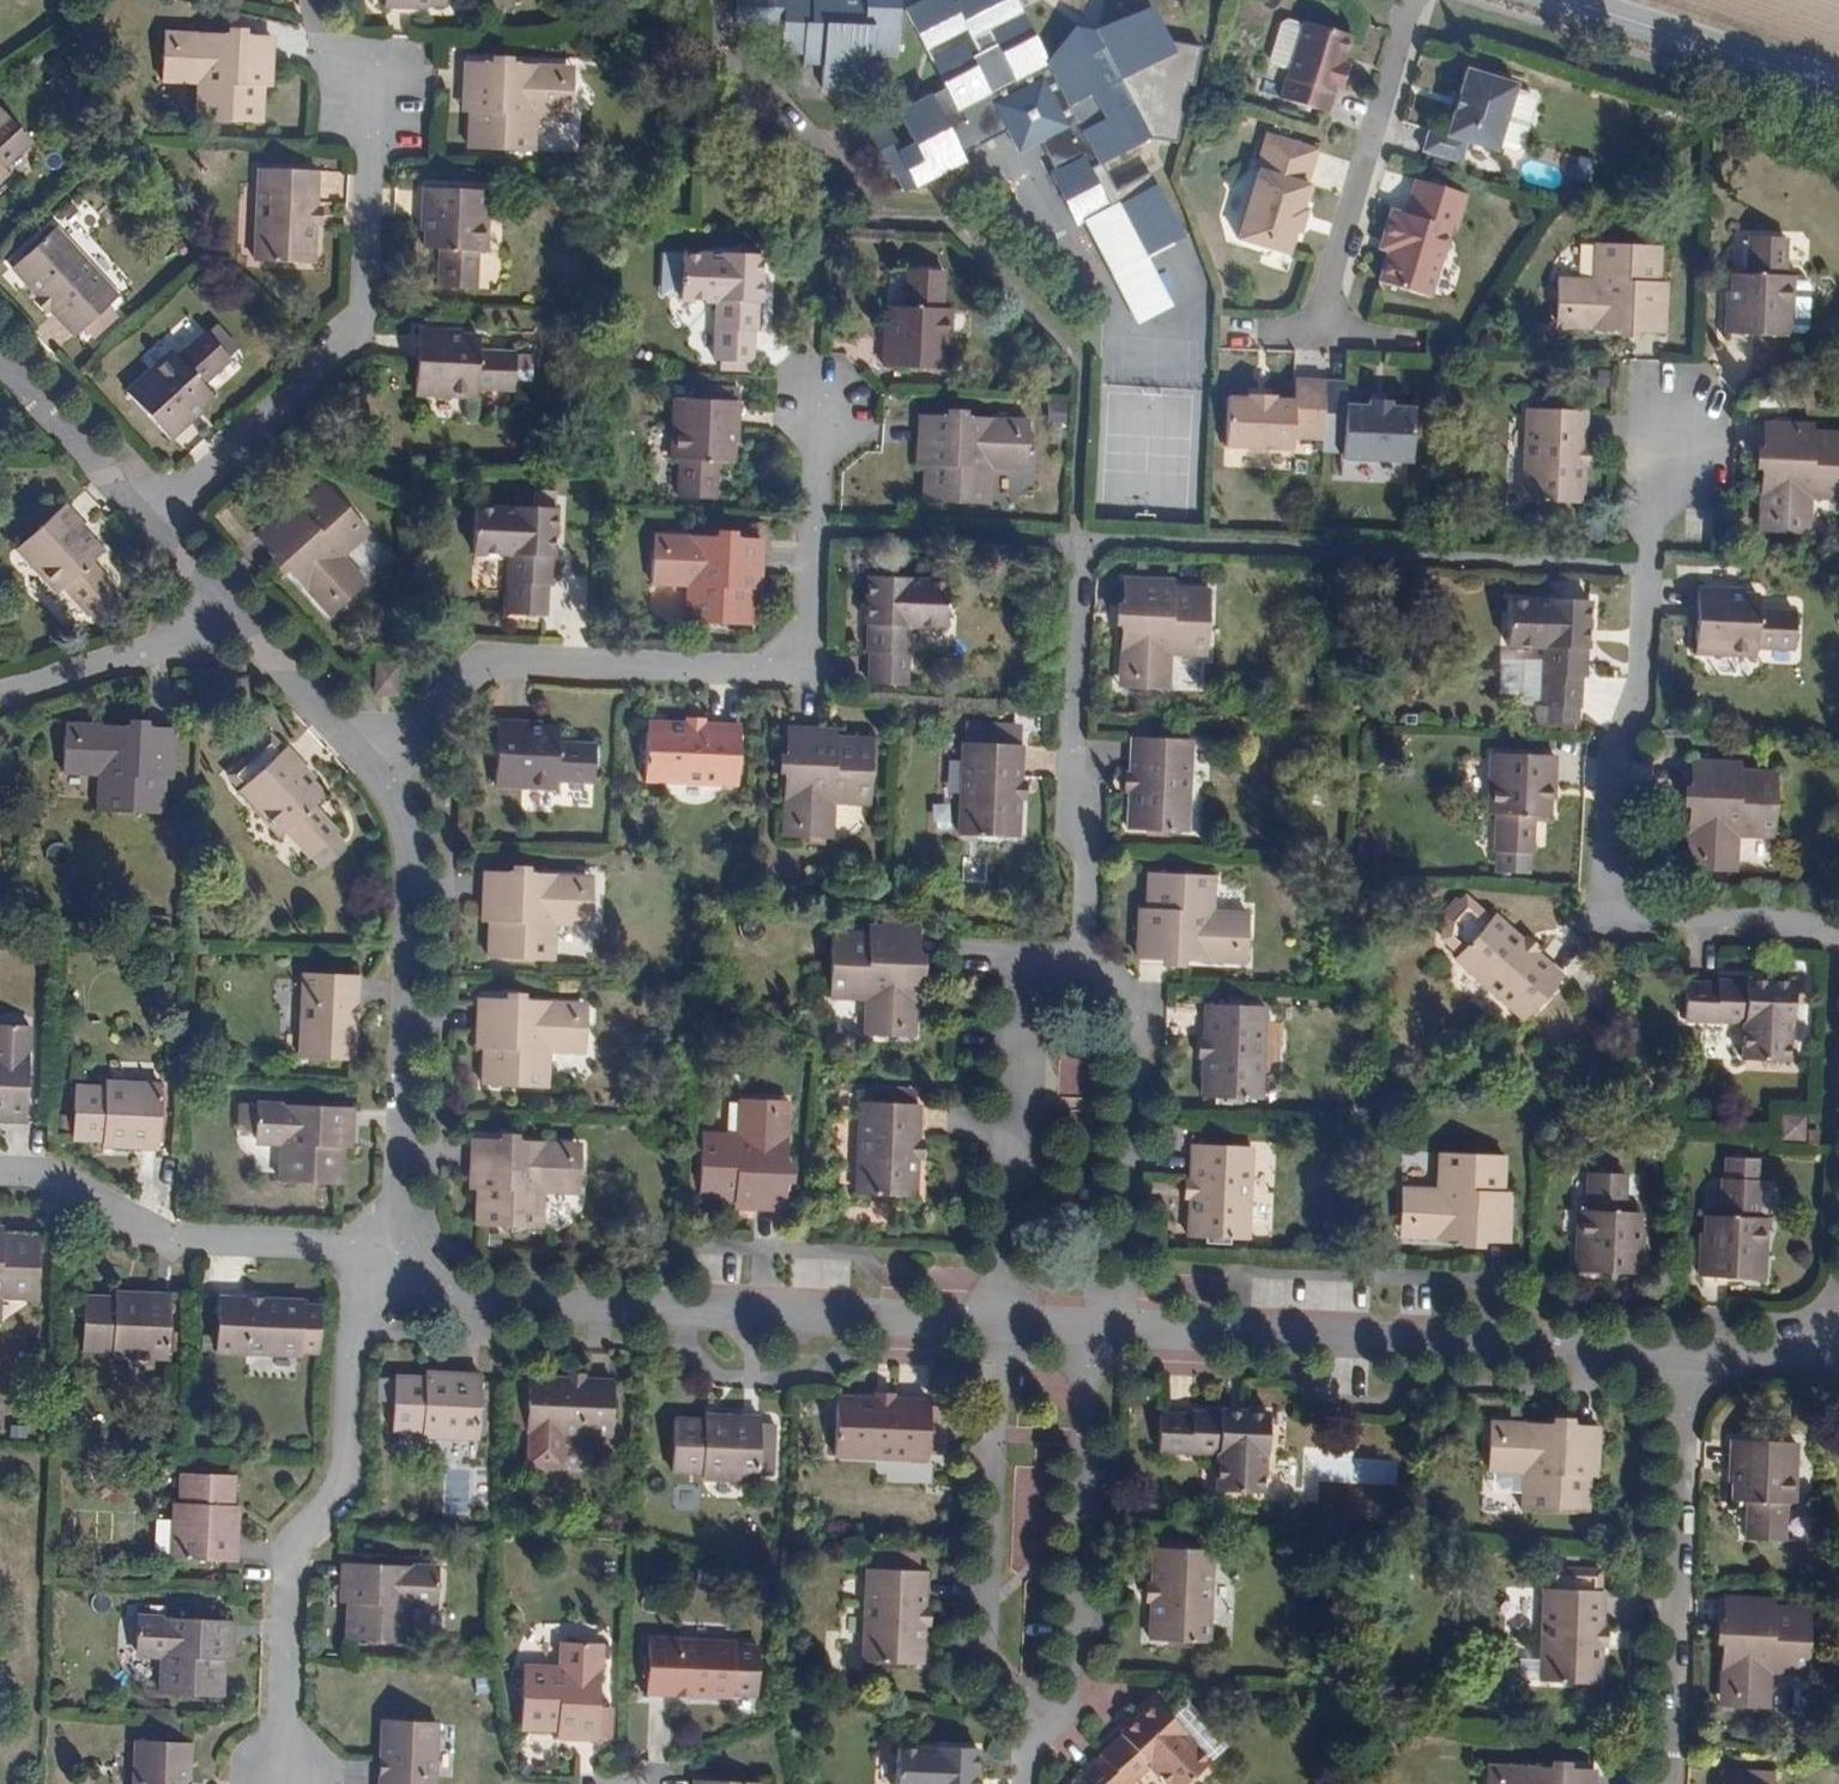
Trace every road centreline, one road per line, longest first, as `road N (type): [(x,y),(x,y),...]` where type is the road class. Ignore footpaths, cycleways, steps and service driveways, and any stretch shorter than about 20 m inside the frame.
road 1 (residential): [(367,755),(487,658),(742,671),(761,668),(801,639),(820,454),(817,404)]
road 2 (residential): [(1838,933),(1635,910),(1609,887),(1610,796),(1637,696),(1656,485),(1675,428)]
road 3 (residential): [(392,1268),(472,1306),(996,1330)]
road 4 (residential): [(1102,1330),(1678,1349)]
road 5 (residential): [(392,1268),(356,1315),(344,1477),(290,1548),(278,1783)]
road 6 (residential): [(151,517),(253,434),(335,356),(357,320),(372,137),(365,77)]
road 7 (residential): [(367,755),(419,834),(392,1268)]
road 8 (residential): [(1678,1349),(1664,1783)]
road 9 (residential): [(1076,965),(1085,911),(1072,779),(1075,540)]
road 10 (residential): [(392,1268),(354,1248),(164,1235),(48,1177),(0,1172)]
road 11 (residential): [(1102,1330),(1085,1365),(1071,1678),(1057,1705),(1032,1719)]
road 12 (residential): [(1032,1719),(1000,1690),(979,1653),(996,1330)]
road 13 (residential): [(996,1330),(1019,1003),(1033,983),(1076,965)]
road 14 (residential): [(1076,965),(1114,986),(1131,1014),(1116,1291),(1102,1330)]
road 15 (residential): [(1413,0),(1339,240),(1321,327)]
road 16 (tertiary): [(1566,0),(1838,86)]
road 17 (residential): [(230,617),(0,696)]
road 18 (residential): [(0,357),(151,517)]
road 19 (residential): [(230,617),(367,755)]
road 20 (residential): [(1678,1349),(1838,1345)]
road 21 (residential): [(151,517),(230,617)]

